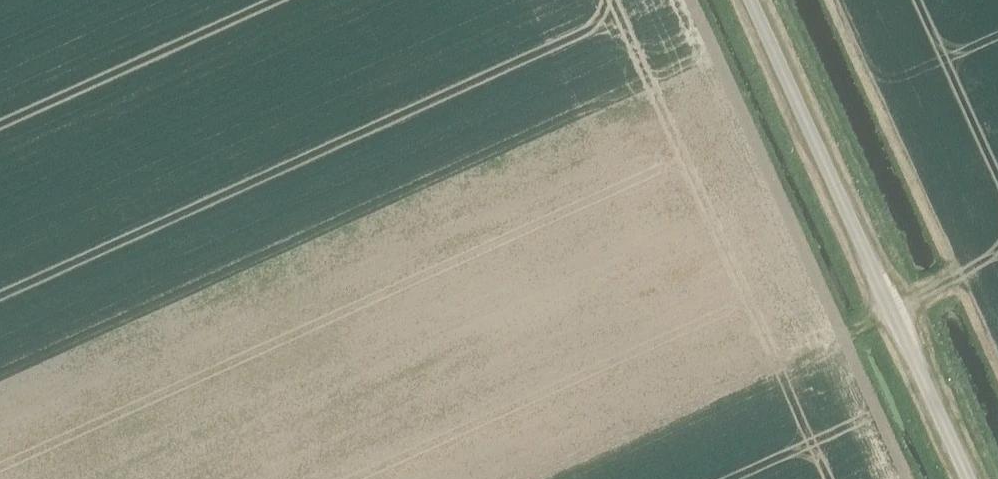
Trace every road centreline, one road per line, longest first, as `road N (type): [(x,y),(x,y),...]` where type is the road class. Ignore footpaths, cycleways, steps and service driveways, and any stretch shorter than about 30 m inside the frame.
road 1 (unclassified): [(954,478),(733,0)]

